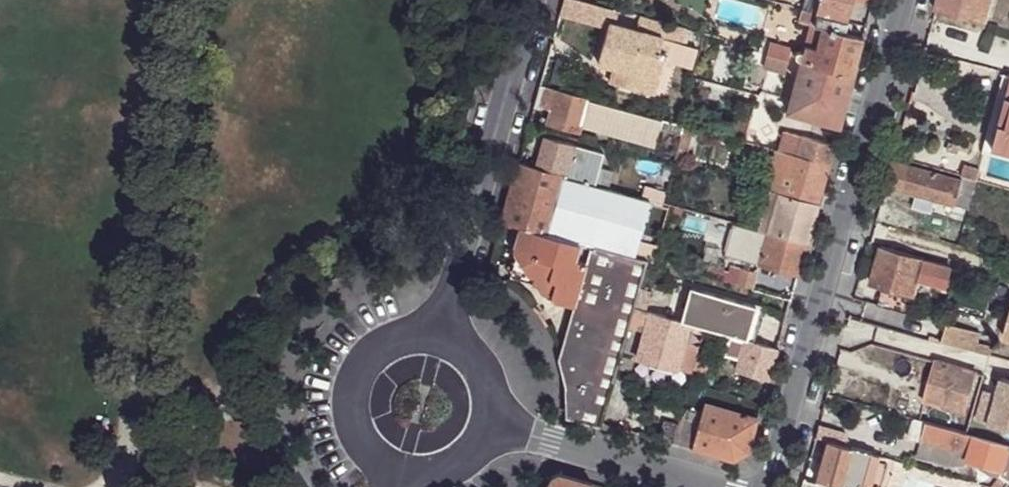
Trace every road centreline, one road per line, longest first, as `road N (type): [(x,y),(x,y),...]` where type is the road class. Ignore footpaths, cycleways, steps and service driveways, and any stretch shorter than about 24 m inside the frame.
road 1 (residential): [(904,0),(764,486)]
road 2 (residential): [(441,342),(535,0)]
road 3 (residential): [(487,426),(701,486)]
road 4 (residential): [(441,342),(391,348),(358,392),(363,435),(403,470)]

